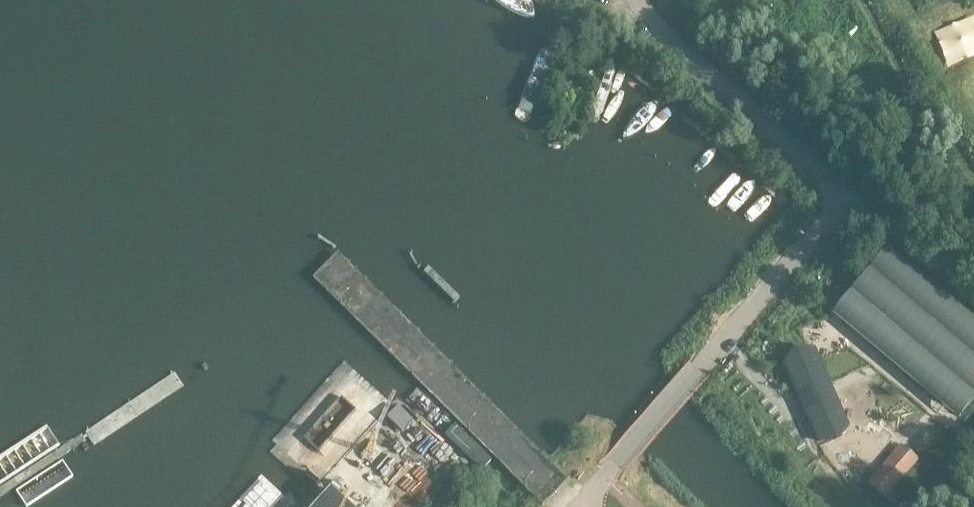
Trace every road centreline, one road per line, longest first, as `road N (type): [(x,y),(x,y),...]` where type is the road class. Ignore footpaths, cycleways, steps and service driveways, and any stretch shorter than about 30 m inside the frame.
road 1 (unclassified): [(578,506),(842,195)]
road 2 (unclassified): [(842,195),(673,46),(639,0)]
road 3 (unclassified): [(842,195),(973,302)]

